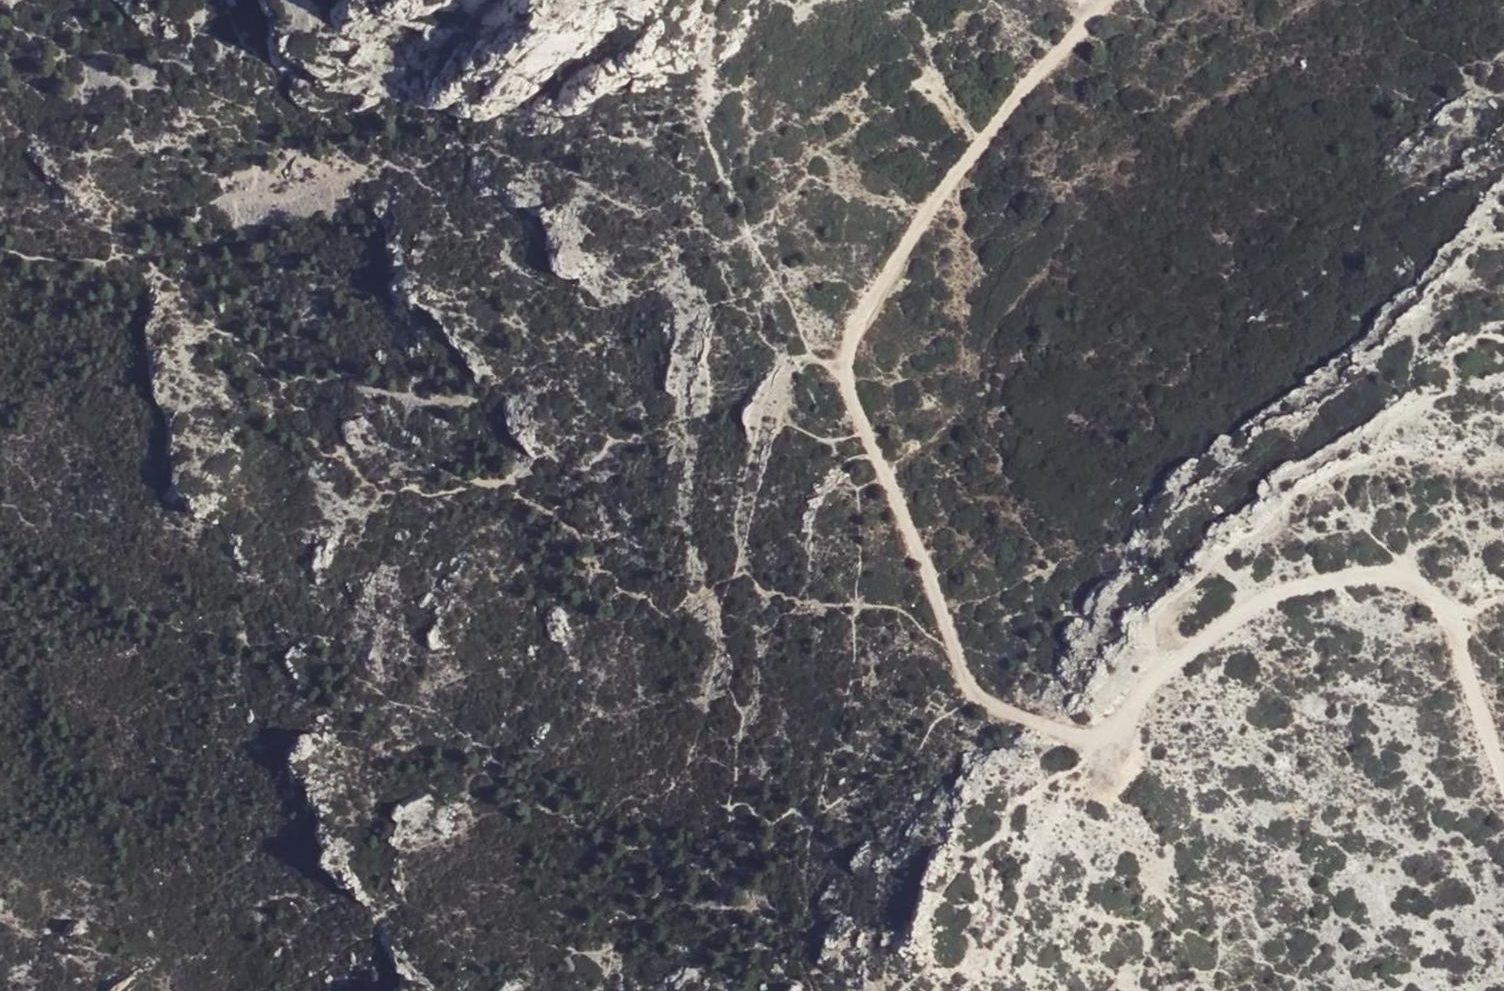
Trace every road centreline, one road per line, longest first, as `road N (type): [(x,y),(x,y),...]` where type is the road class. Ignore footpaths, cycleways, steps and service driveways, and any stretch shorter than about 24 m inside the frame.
road 1 (track): [(1121,0),(1036,84),(885,282),(854,337),(847,375),(972,677),(999,711),(1069,736),(1095,736)]
road 2 (track): [(1153,680),(1314,588),(1379,579),(1432,586),(1503,776)]

